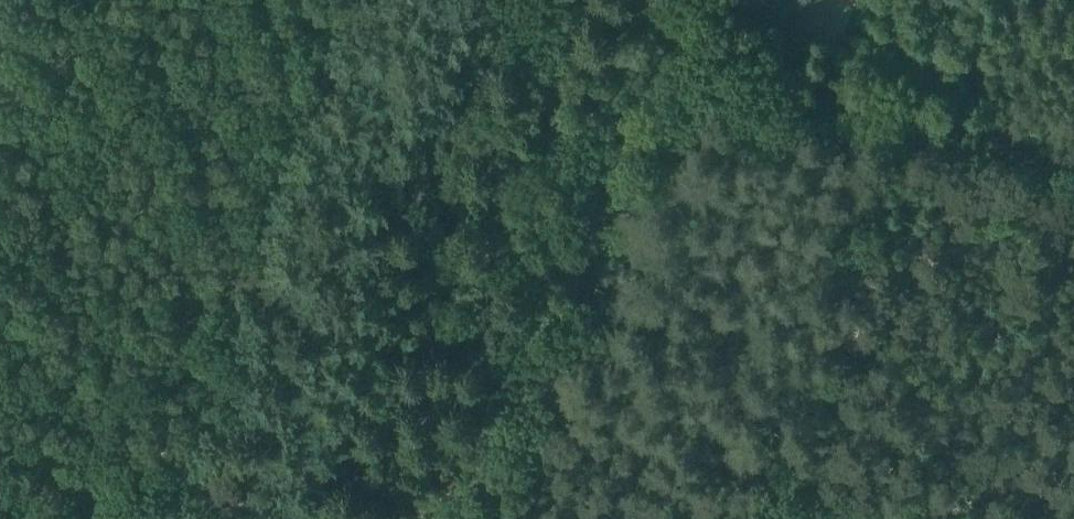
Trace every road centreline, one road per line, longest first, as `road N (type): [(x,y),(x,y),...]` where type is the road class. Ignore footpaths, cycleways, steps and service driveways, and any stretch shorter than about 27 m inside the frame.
road 1 (track): [(647,0),(461,518)]
road 2 (track): [(646,4),(1073,172)]

